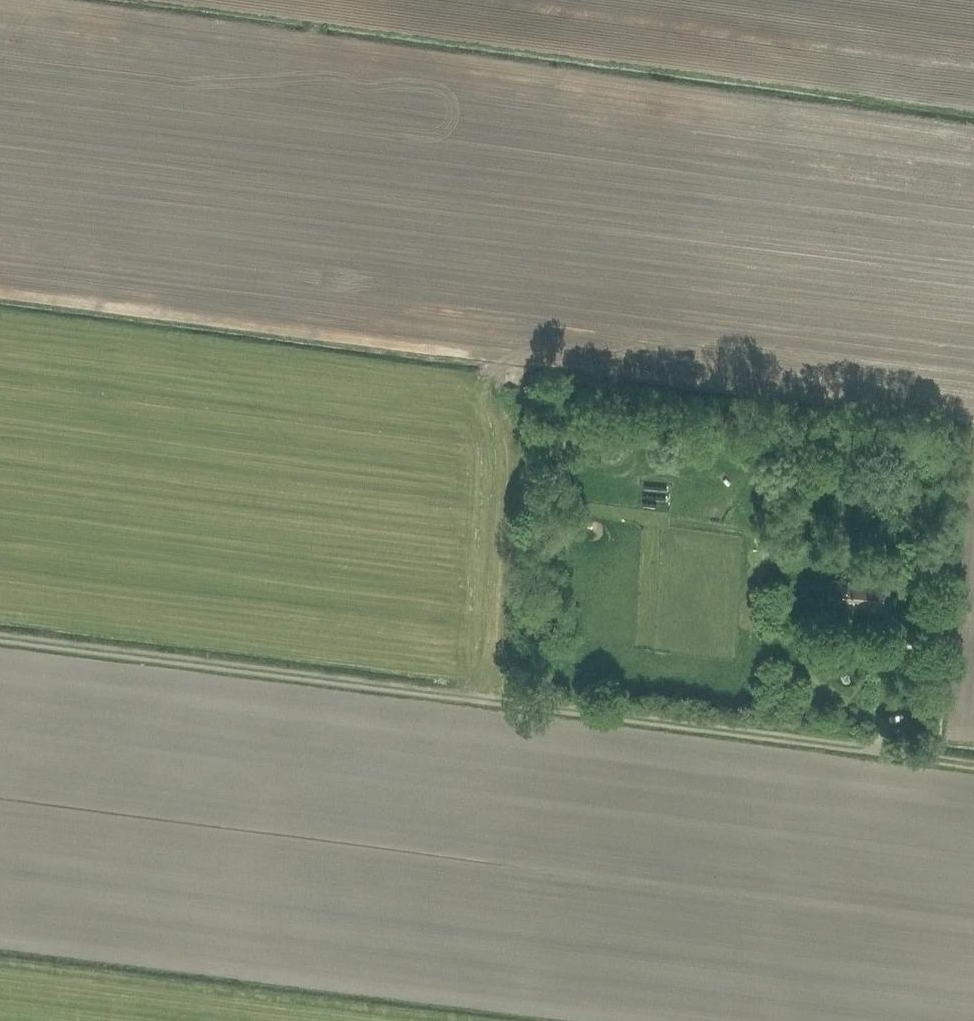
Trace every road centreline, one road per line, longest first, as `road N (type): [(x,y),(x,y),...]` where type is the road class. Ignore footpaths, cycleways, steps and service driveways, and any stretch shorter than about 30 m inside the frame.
road 1 (track): [(973,765),(0,638)]

